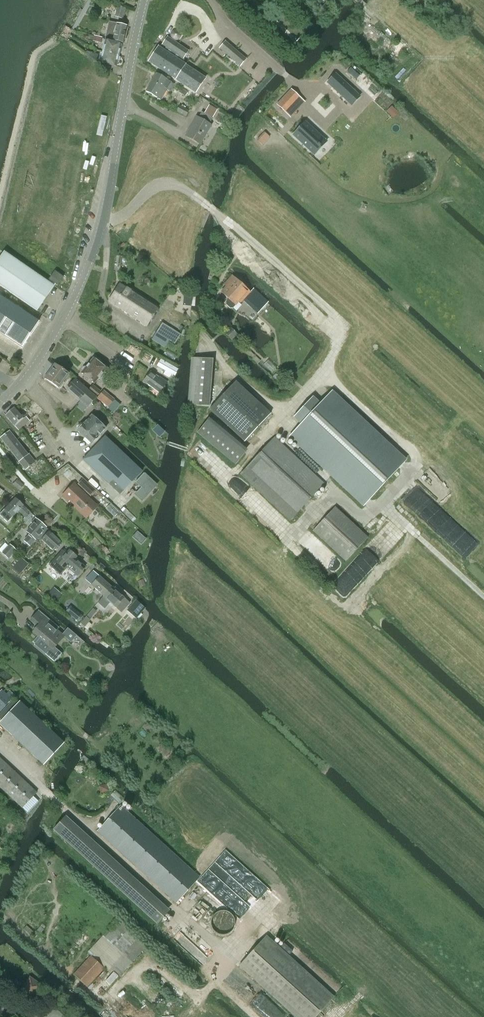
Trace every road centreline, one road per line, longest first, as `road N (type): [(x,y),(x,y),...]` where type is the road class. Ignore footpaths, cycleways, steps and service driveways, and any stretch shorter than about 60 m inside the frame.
road 1 (tertiary): [(0,404),(22,385),(80,283),(107,195),(144,0)]
road 2 (track): [(483,597),(380,502)]

